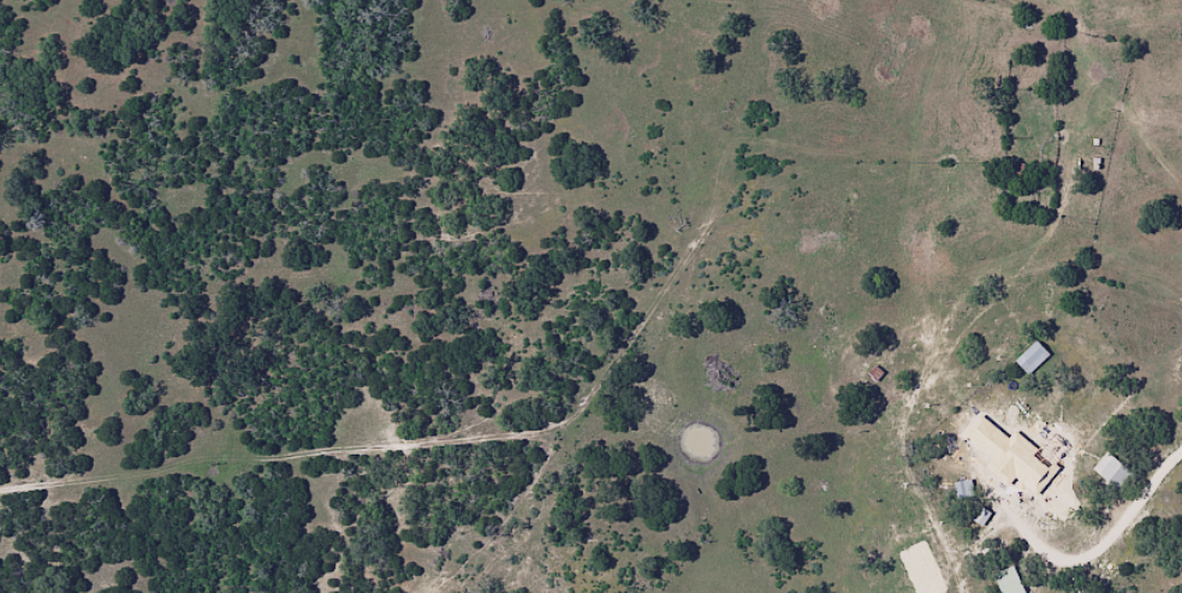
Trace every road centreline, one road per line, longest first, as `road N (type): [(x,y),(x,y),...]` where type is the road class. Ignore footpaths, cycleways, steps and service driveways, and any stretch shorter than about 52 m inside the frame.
road 1 (residential): [(939,339),(929,433),(937,503),(968,592)]

